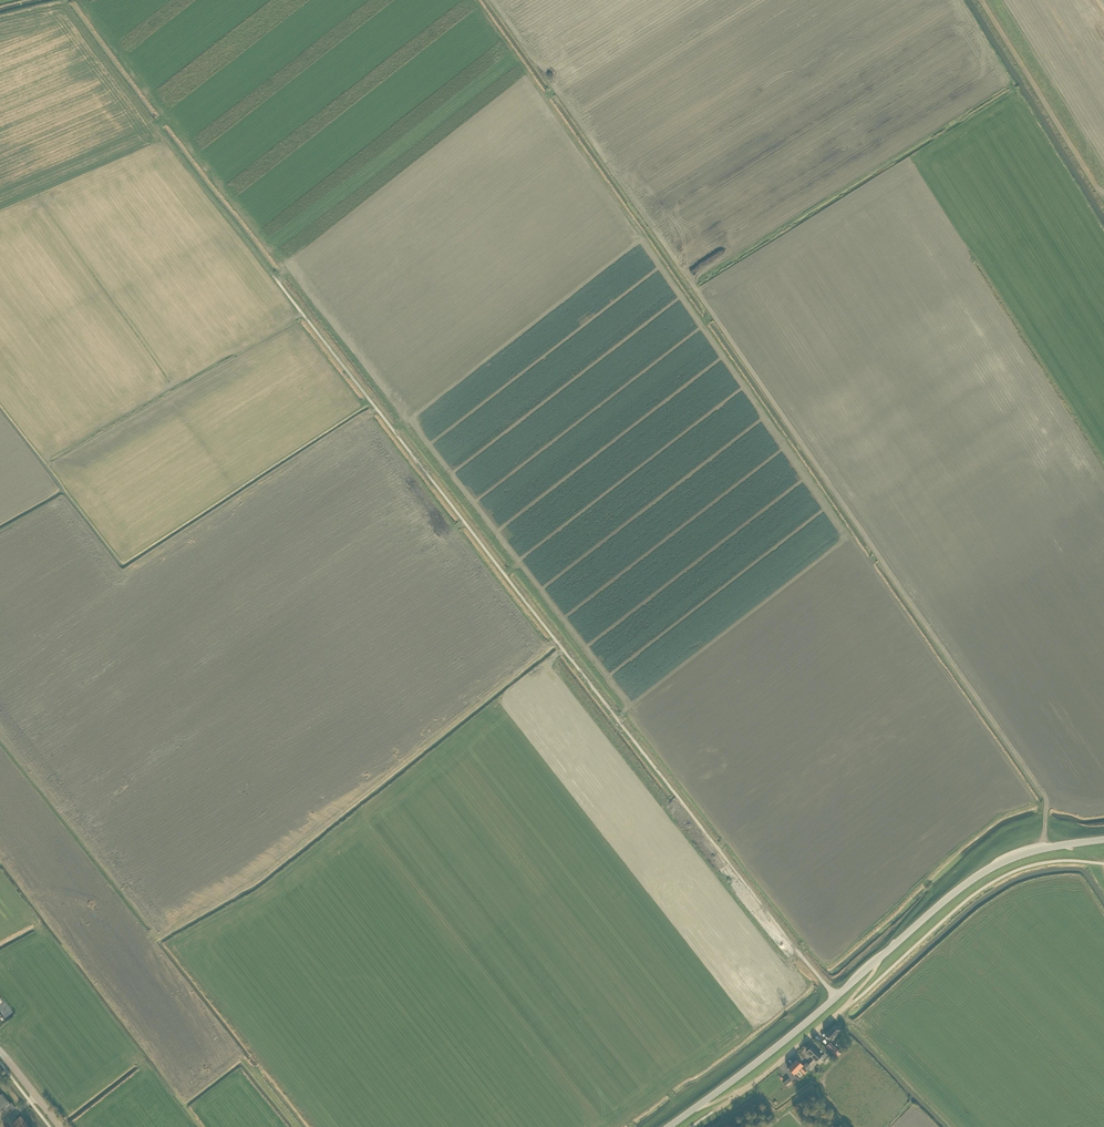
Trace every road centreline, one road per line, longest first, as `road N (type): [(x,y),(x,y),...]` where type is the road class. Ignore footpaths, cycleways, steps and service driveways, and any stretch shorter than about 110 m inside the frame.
road 1 (unclassified): [(836,998),(277,280)]
road 2 (primary): [(877,962),(986,872),(1038,851),(1103,841)]
road 3 (track): [(277,280),(151,121)]
road 4 (unclassified): [(748,1087),(845,1007),(877,962)]
road 5 (primary): [(695,1107),(836,998)]

